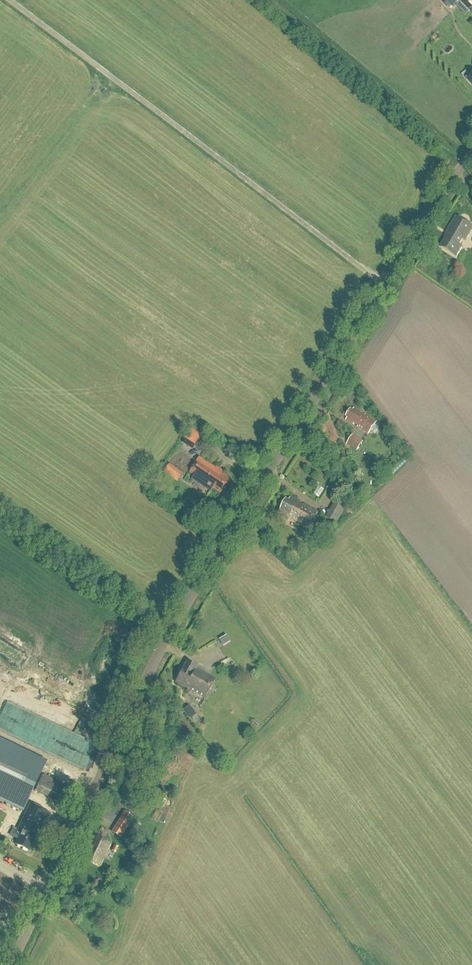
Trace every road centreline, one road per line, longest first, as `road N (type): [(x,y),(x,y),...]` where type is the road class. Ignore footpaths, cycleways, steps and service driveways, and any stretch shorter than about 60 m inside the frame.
road 1 (tertiary): [(11,964),(165,640),(471,153)]
road 2 (track): [(10,0),(386,286)]

